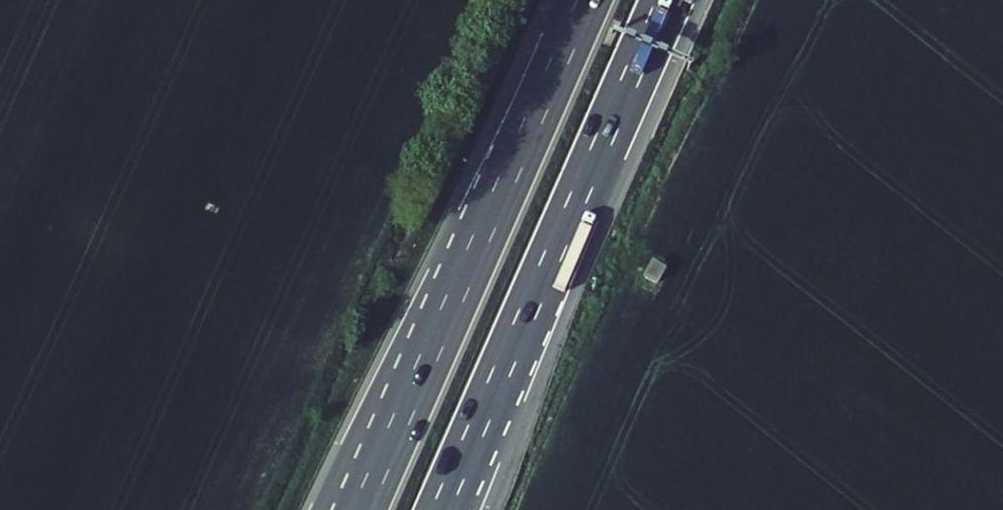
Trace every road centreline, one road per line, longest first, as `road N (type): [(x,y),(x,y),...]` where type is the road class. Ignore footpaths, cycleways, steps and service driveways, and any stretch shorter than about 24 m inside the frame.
road 1 (motorway): [(585,0),(359,509)]
road 2 (motorway): [(443,509),(668,0)]

